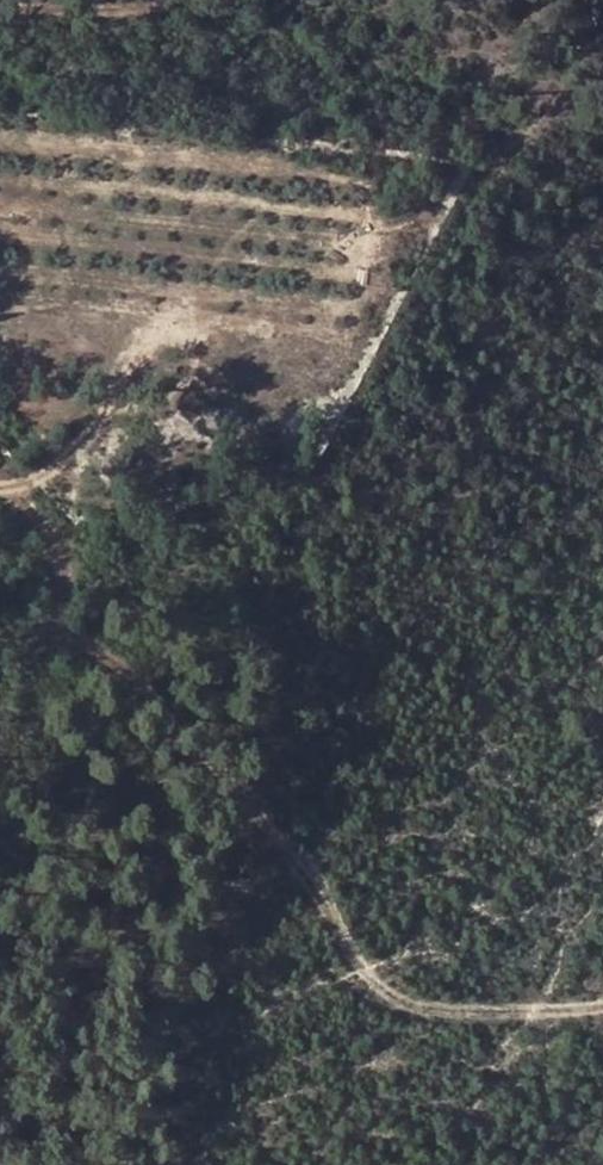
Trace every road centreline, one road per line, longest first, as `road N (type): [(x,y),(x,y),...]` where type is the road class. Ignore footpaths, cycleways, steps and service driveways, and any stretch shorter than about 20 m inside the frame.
road 1 (track): [(602,1008),(416,1005),(376,987),(269,818),(201,764),(153,689),(83,646),(64,615),(67,573),(51,525),(0,492)]
road 2 (track): [(0,9),(190,0)]

